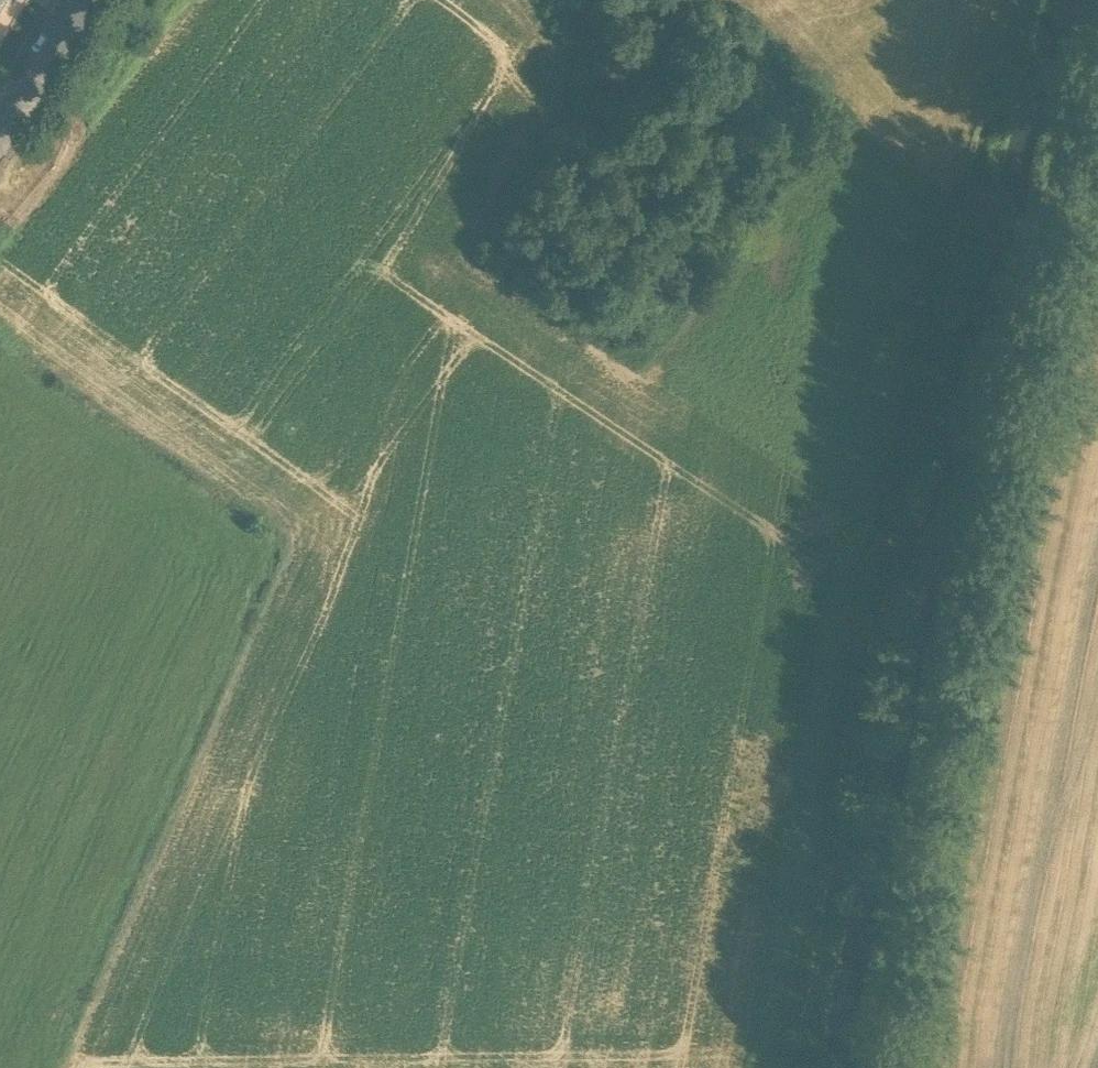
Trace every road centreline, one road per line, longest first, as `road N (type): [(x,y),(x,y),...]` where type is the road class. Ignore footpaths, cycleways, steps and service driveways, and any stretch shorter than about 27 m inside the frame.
road 1 (track): [(1018,0),(907,480),(803,1067)]
road 2 (tertiary): [(0,138),(86,0)]

